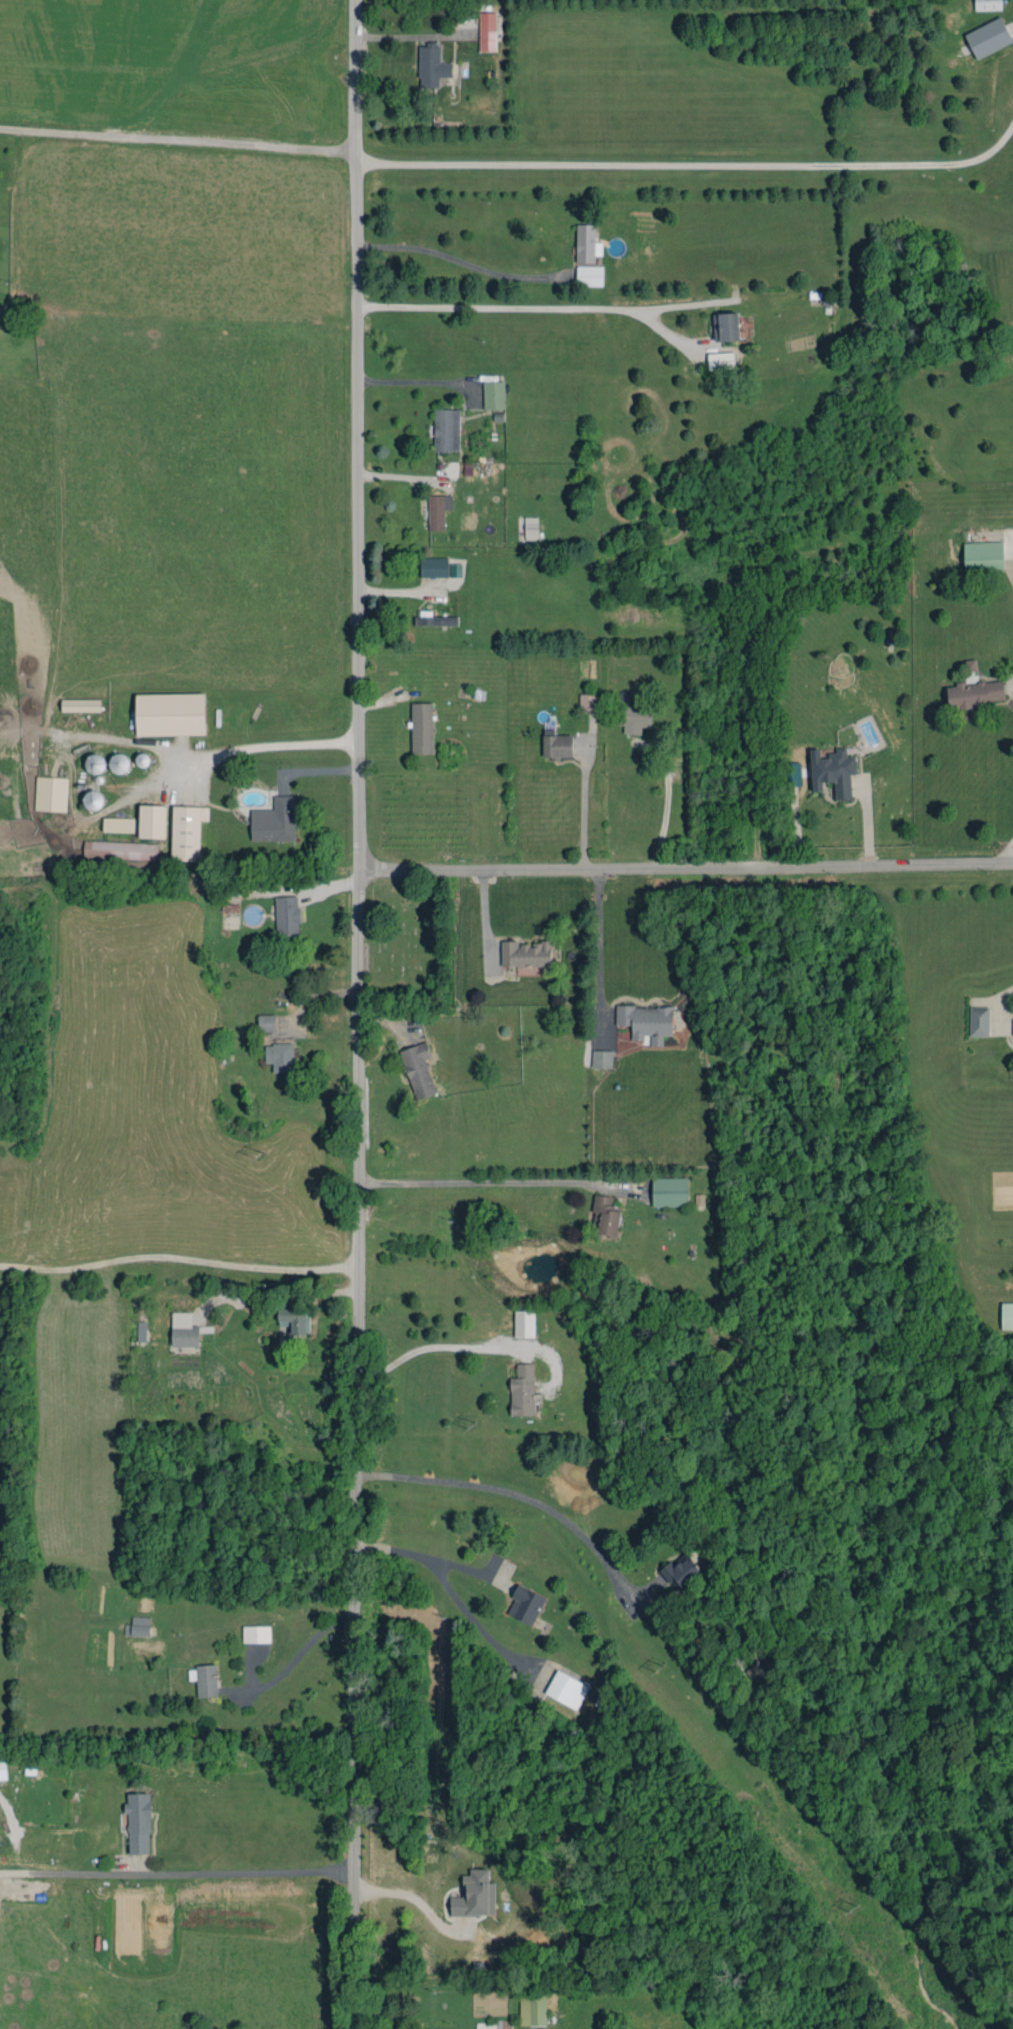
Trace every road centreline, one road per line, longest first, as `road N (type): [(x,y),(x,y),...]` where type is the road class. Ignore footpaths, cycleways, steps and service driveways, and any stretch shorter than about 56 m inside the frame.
road 1 (residential): [(353,0),(360,1317),(353,2028)]
road 2 (residential): [(358,868),(1012,864)]
road 3 (residential): [(355,151),(0,128)]

